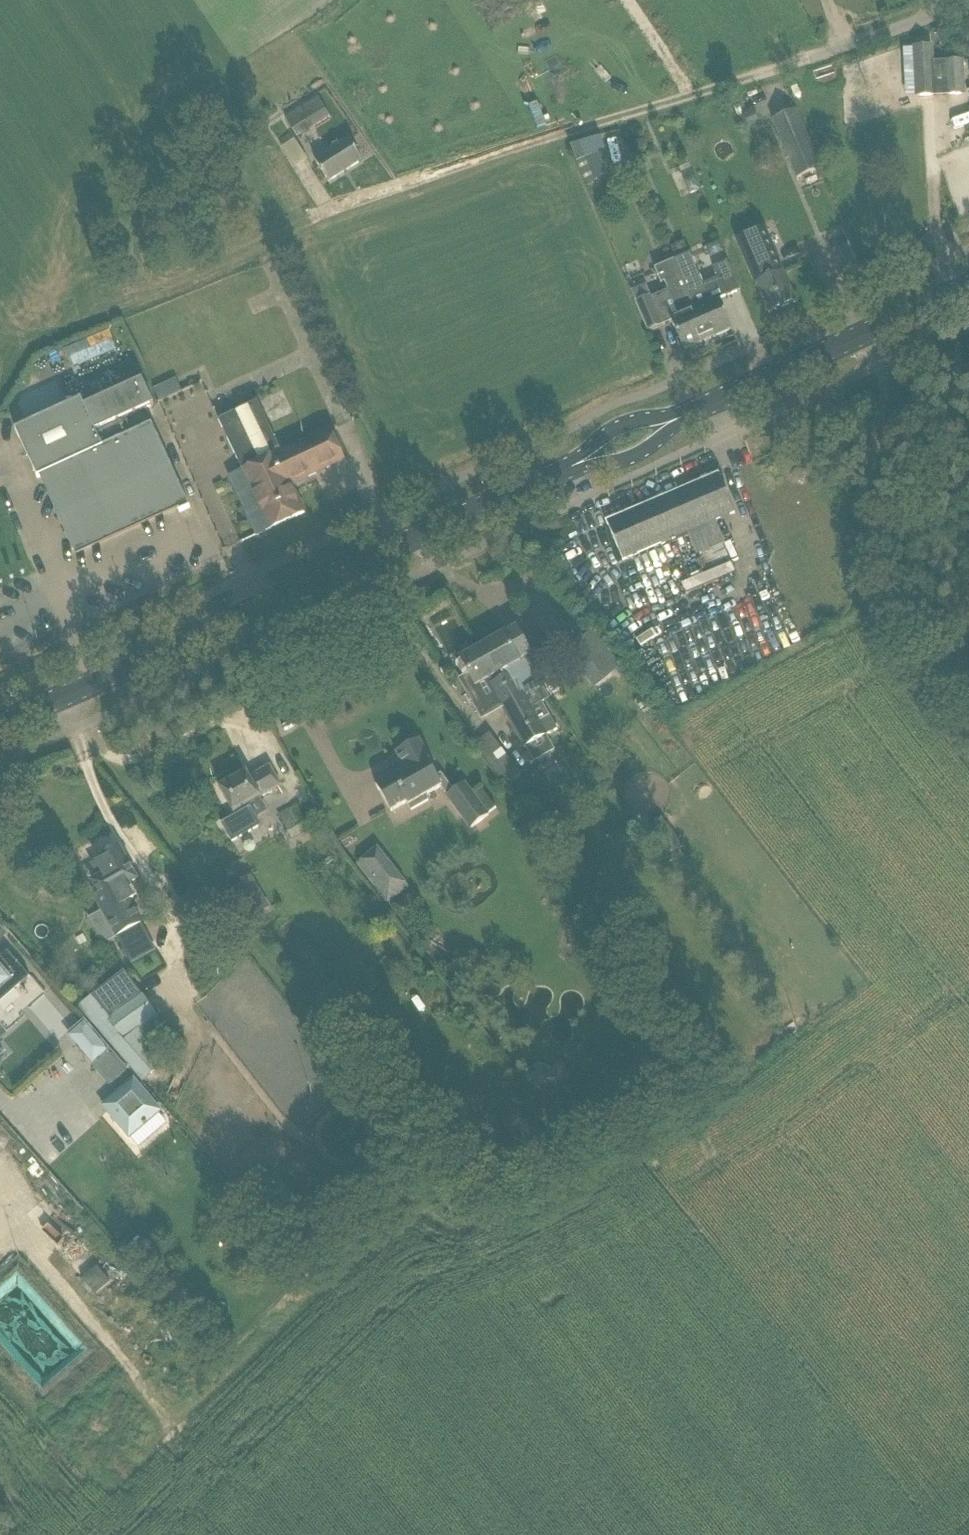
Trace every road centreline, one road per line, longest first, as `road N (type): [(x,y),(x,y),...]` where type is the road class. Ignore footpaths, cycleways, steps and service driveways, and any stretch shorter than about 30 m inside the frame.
road 1 (track): [(93,306),(841,50)]
road 2 (tertiary): [(0,727),(581,462)]
road 3 (track): [(882,365),(861,526),(875,620),(968,747)]
road 4 (tertiary): [(676,419),(968,288)]

